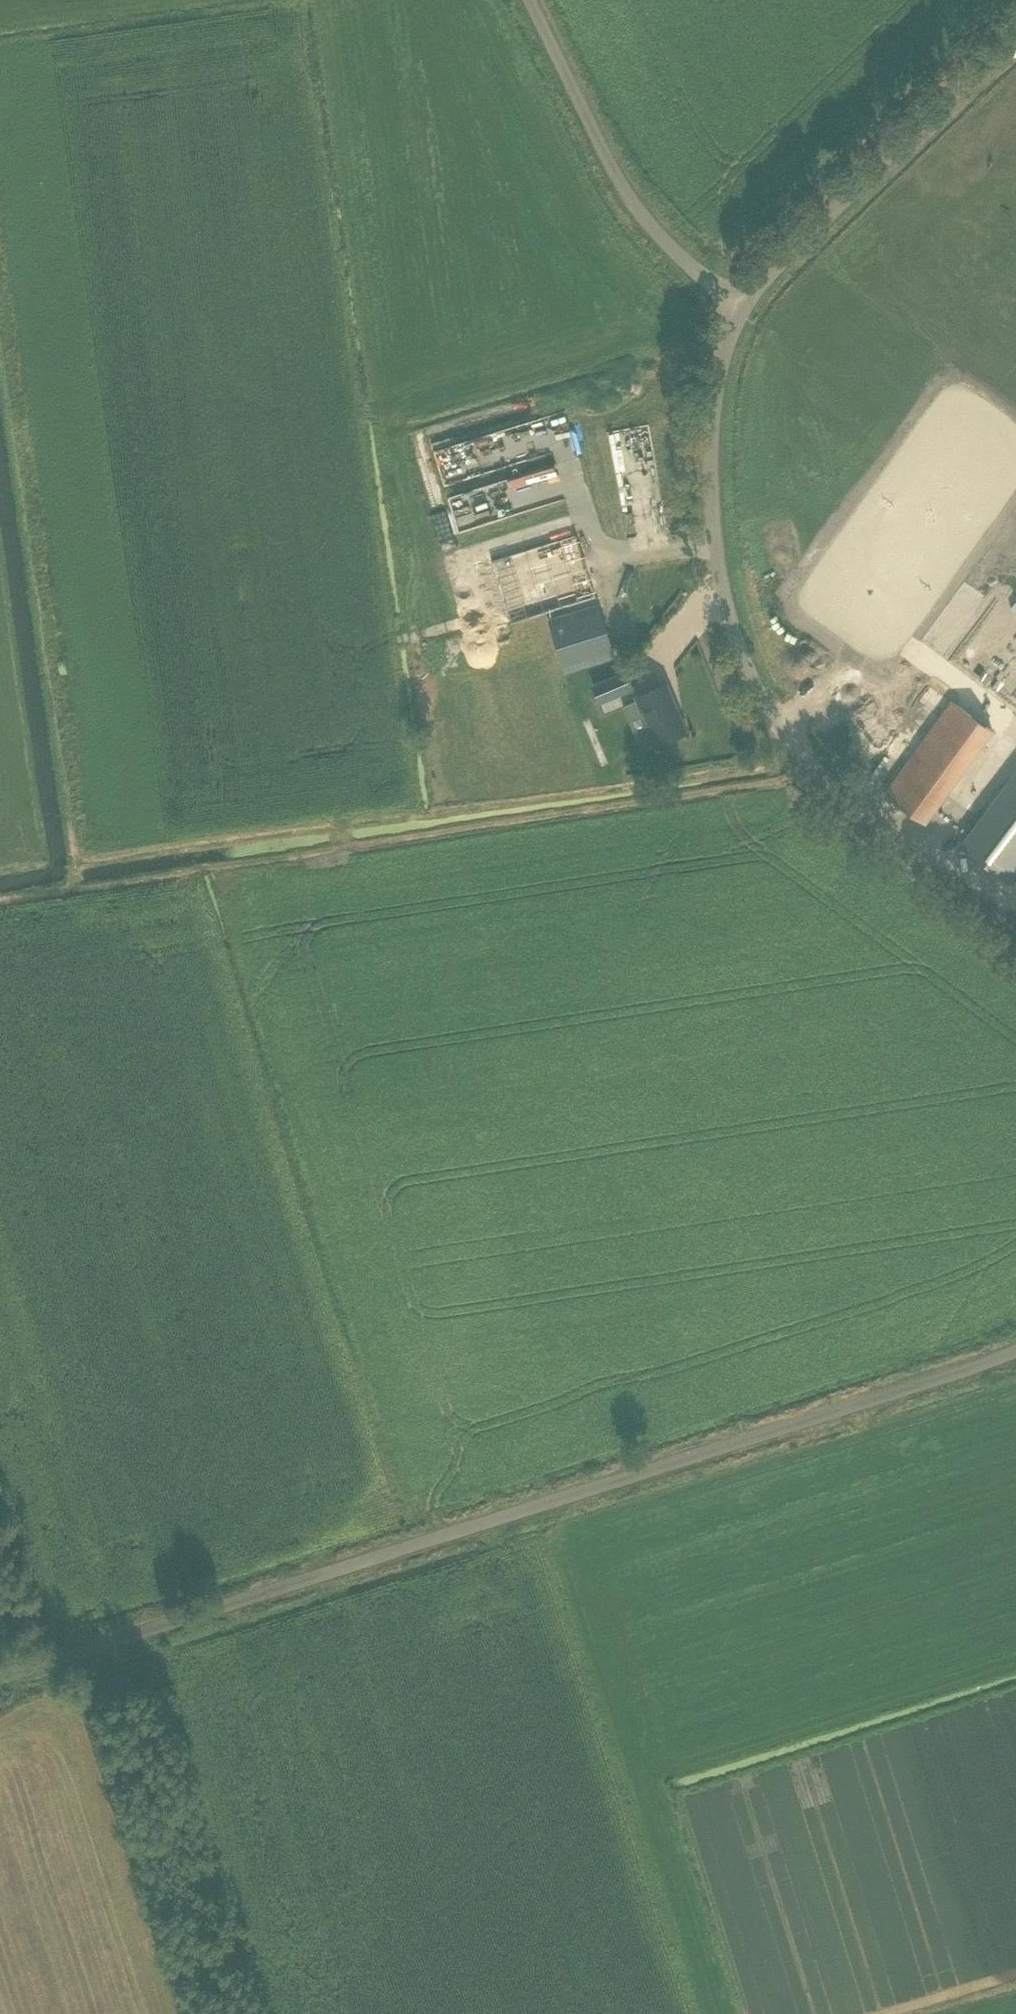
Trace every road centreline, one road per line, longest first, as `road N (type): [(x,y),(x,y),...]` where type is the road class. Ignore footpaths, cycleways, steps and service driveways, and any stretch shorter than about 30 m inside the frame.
road 1 (unclassified): [(0,1677),(1015,1348)]
road 2 (unclassified): [(1015,935),(791,741),(742,662),(713,541),(714,432),(724,348),(746,303)]
road 3 (unclassified): [(533,0),(650,223),(681,260),(746,303)]
road 4 (unclassified): [(746,303),(779,262),(1015,38)]

